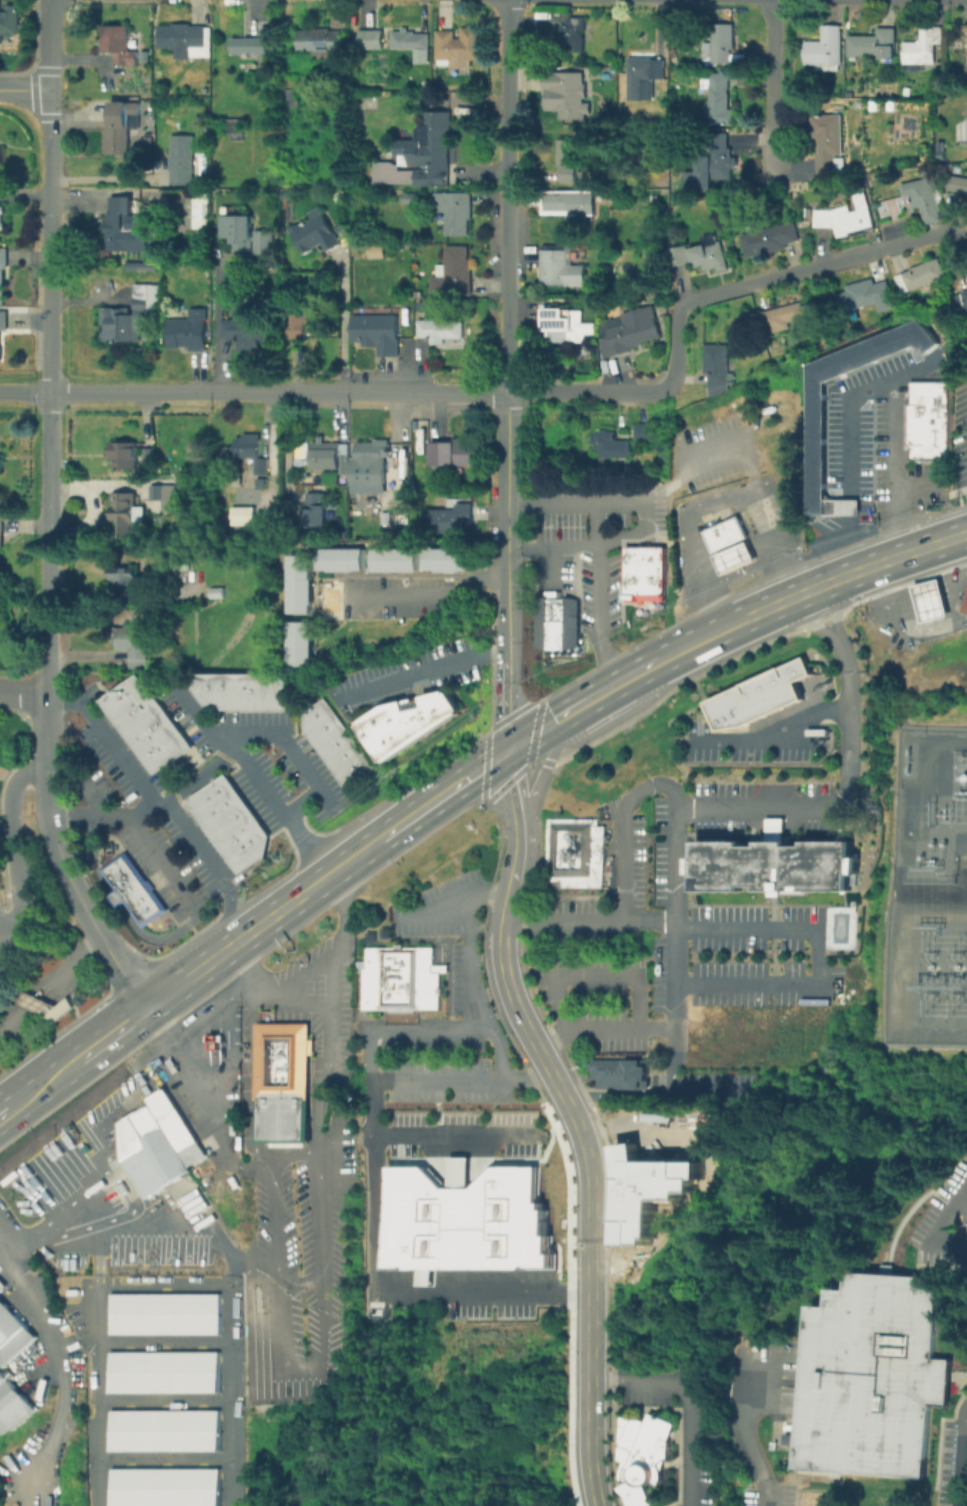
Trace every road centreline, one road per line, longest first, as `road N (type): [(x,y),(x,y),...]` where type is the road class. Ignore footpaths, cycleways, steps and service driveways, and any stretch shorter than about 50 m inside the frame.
road 1 (residential): [(48,89),(46,691)]
road 2 (tertiary): [(502,923),(511,999),(570,1110),(588,1172),(589,1442),(597,1505)]
road 3 (residential): [(966,235),(942,232),(687,299),(677,311),(675,365),(665,388),(507,392)]
road 4 (residential): [(507,392),(48,391)]
road 5 (residential): [(507,0),(507,392)]
road 6 (residential): [(46,691),(47,814),(56,849),(146,1008)]
road 7 (primary): [(146,1008),(382,839)]
road 8 (tertiary): [(507,392),(505,663)]
road 9 (residential): [(771,0),(772,163)]
road 10 (primary): [(382,839),(508,750)]
road 11 (primary): [(838,579),(966,535)]
road 12 (primary): [(518,835),(569,713)]

